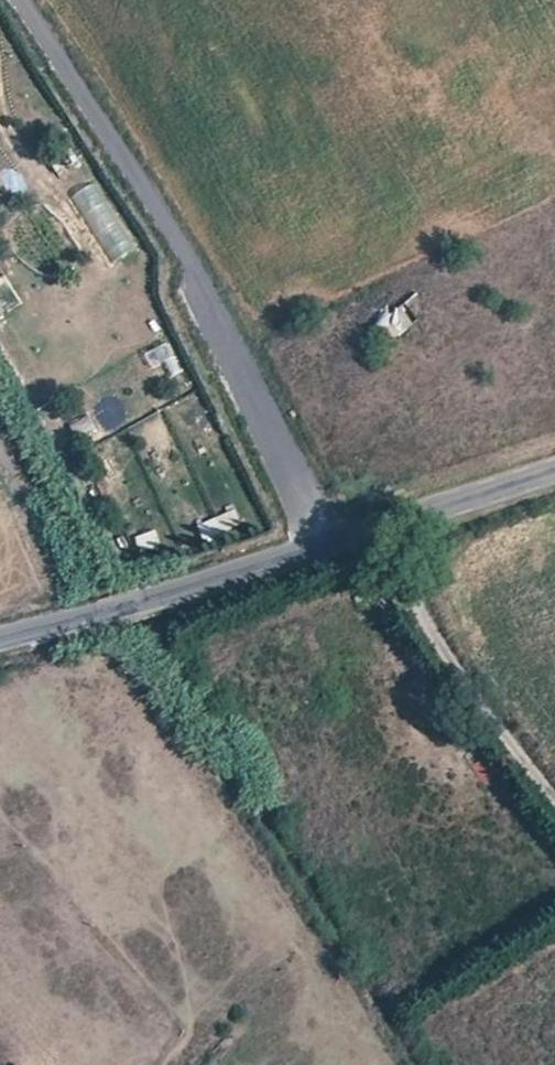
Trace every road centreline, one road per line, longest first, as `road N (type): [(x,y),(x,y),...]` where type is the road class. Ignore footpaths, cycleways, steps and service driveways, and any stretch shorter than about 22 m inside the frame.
road 1 (unclassified): [(330,546),(209,288),(17,0)]
road 2 (tertiary): [(330,546),(0,641)]
road 3 (track): [(554,797),(431,633),(376,530)]
road 4 (tertiary): [(554,470),(330,546)]

